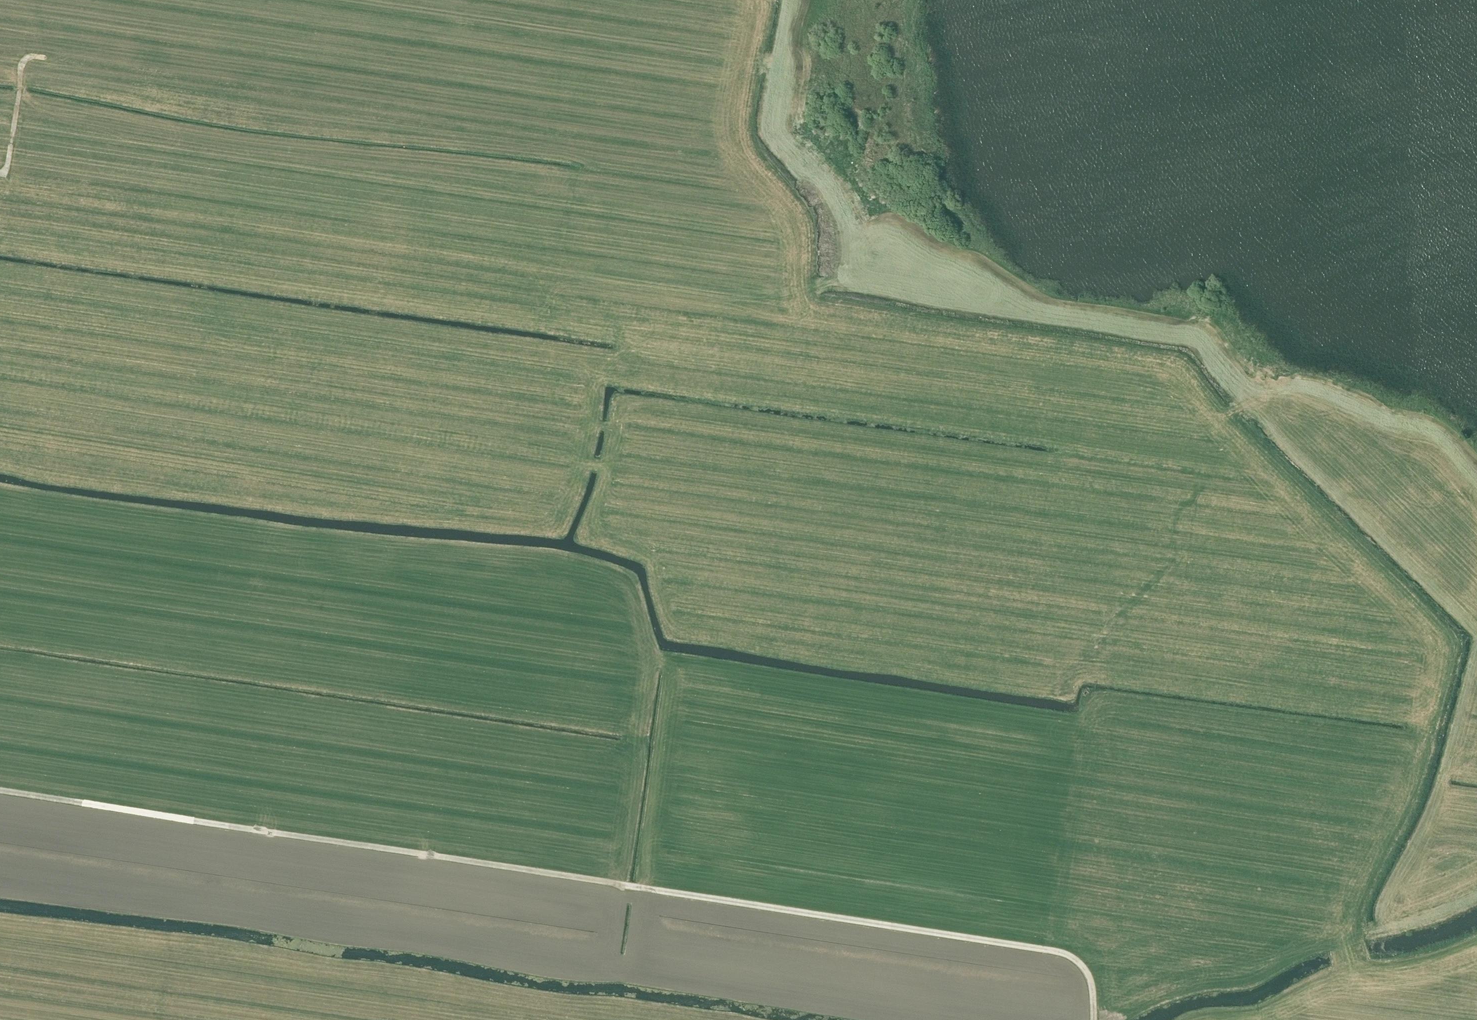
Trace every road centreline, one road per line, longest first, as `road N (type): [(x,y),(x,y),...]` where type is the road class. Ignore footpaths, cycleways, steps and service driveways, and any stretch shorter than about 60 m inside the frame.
road 1 (track): [(0,790),(1055,951),(1087,972),(1093,1019)]

